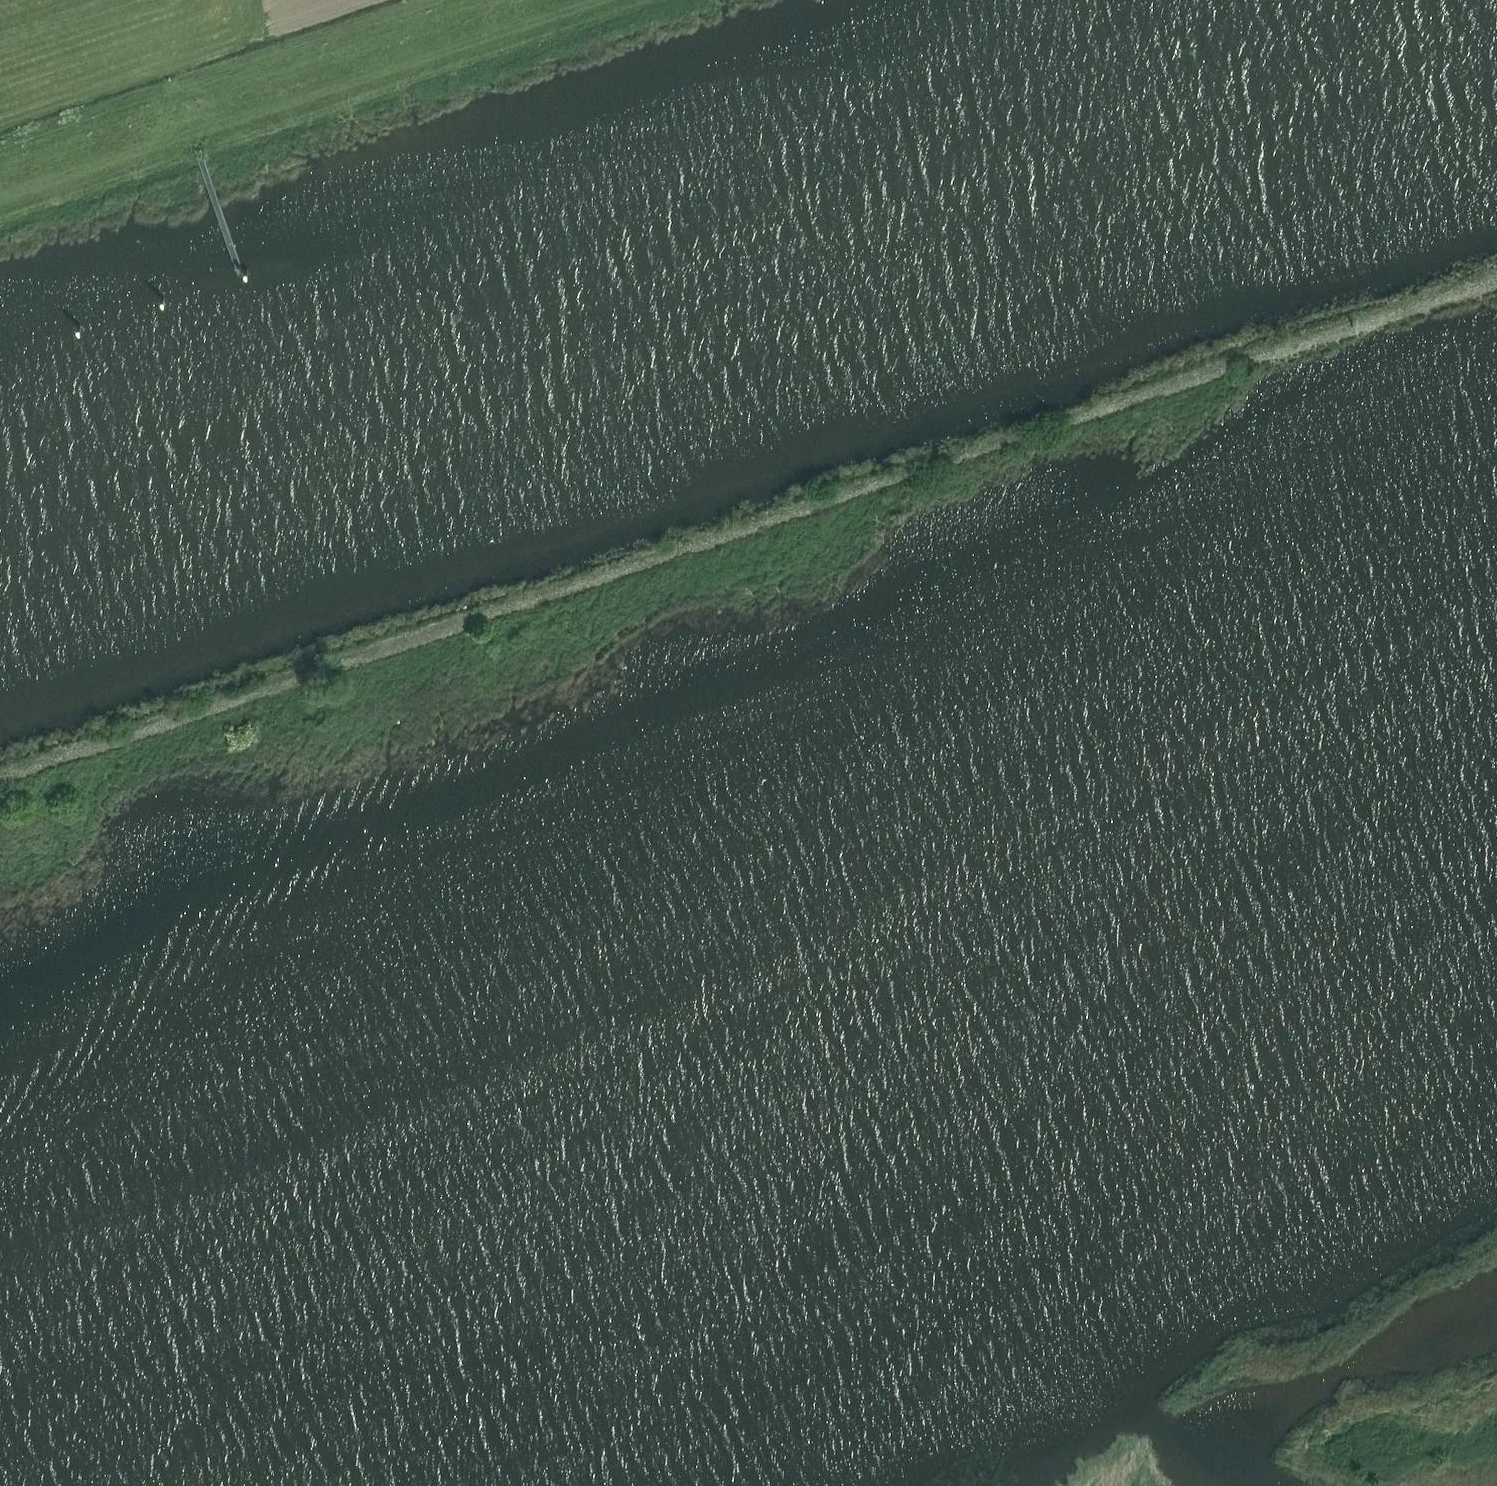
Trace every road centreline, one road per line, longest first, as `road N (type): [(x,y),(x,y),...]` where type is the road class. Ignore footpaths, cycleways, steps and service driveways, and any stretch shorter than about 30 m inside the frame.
road 1 (track): [(0,203),(215,131)]
road 2 (track): [(1496,1436),(1433,1449),(1337,1446)]

